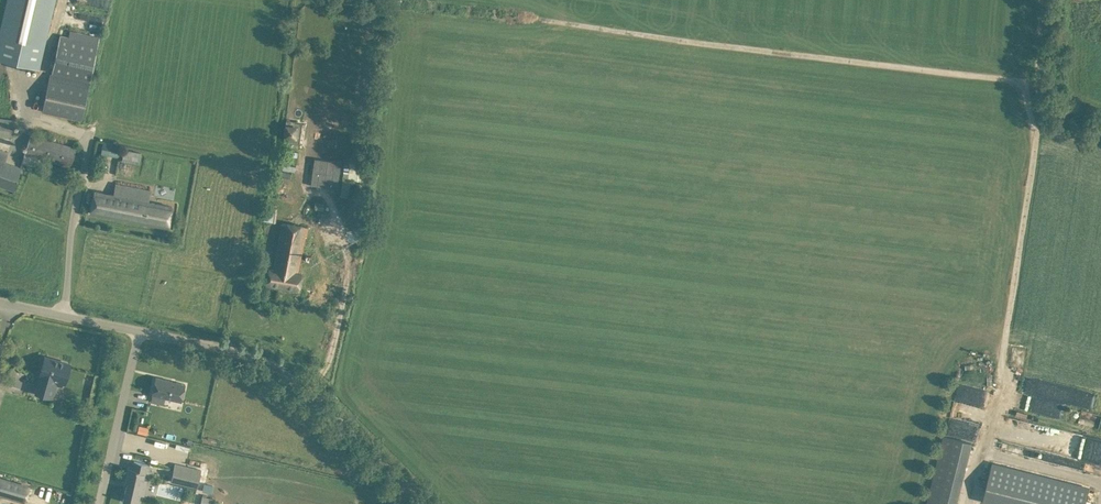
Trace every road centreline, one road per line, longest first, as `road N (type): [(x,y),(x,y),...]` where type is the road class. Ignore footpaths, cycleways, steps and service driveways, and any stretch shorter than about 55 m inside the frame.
road 1 (unclassified): [(426,503),(280,366),(140,332)]
road 2 (track): [(1100,137),(1049,121),(1040,100),(1043,0)]
road 3 (residential): [(140,332),(99,503)]
road 4 (unclassified): [(140,332),(0,298)]

